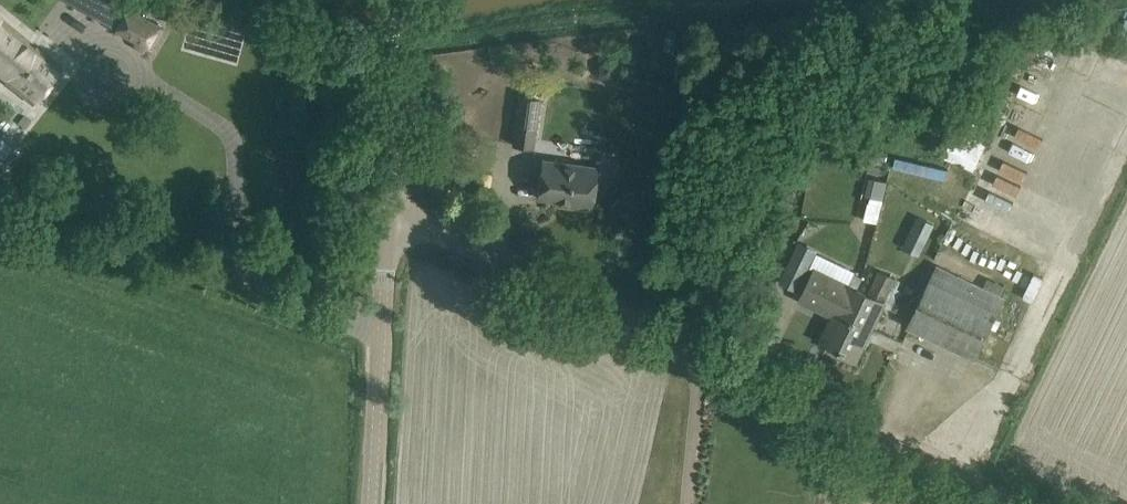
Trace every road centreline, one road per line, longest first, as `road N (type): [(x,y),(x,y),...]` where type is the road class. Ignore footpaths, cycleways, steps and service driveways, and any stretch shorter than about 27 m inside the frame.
road 1 (unclassified): [(1008,503),(390,207)]
road 2 (tertiary): [(372,503),(390,207)]
road 3 (tertiary): [(390,207),(400,0)]

